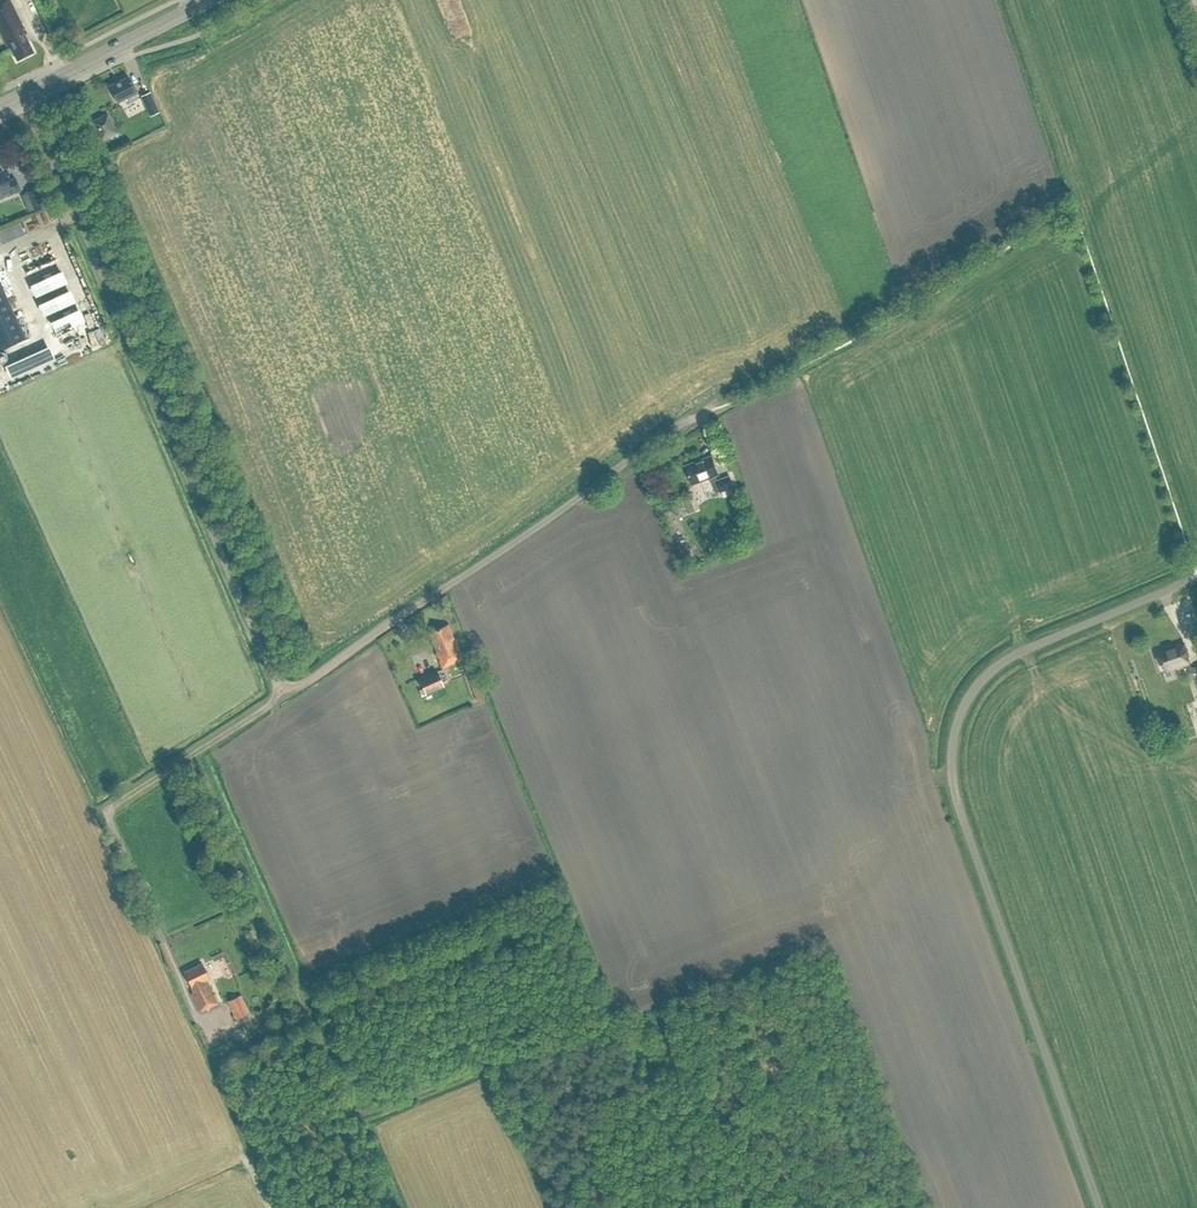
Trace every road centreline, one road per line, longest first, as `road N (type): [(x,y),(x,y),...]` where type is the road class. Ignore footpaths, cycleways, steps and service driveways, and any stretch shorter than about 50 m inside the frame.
road 1 (track): [(195,753),(353,1110),(371,1112),(519,1051),(620,1041),(664,1018),(741,1207)]
road 2 (unclassified): [(1100,1207),(960,811),(953,743),(967,700),(1000,664),(1196,578)]
road 3 (unclassified): [(282,692),(23,94)]
road 4 (unclassified): [(710,409),(282,692)]
road 5 (unclassified): [(109,821),(105,811),(282,692)]
road 6 (tertiary): [(23,94),(208,0)]

